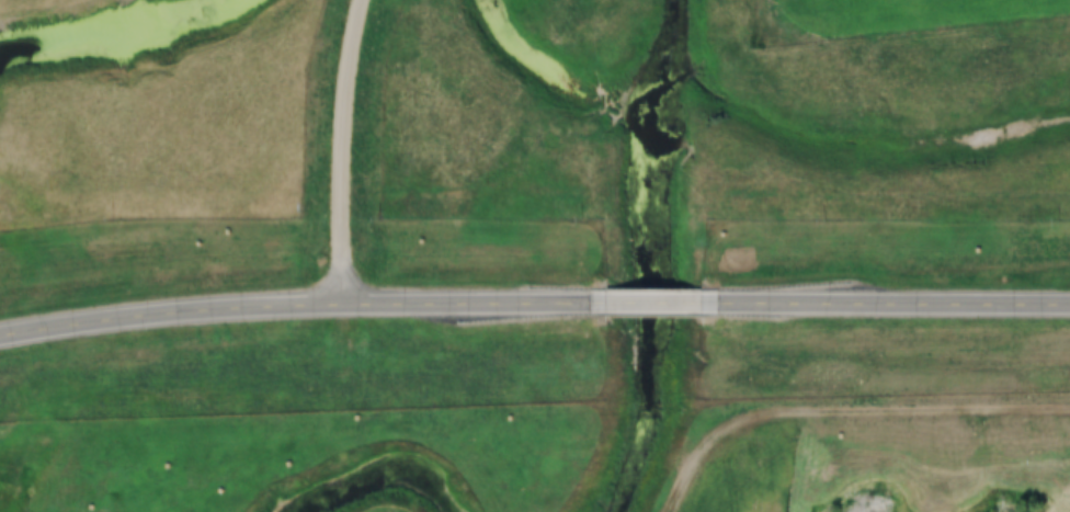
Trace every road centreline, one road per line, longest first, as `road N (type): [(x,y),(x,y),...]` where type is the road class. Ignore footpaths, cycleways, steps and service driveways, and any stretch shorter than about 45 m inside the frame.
road 1 (primary): [(0,337),(80,323),(374,303),(614,304)]
road 2 (track): [(1069,407),(874,406),(764,418),(705,448),(674,511)]
road 3 (primary): [(710,304),(1069,306)]
road 4 (residential): [(340,305),(346,90),(363,0)]

